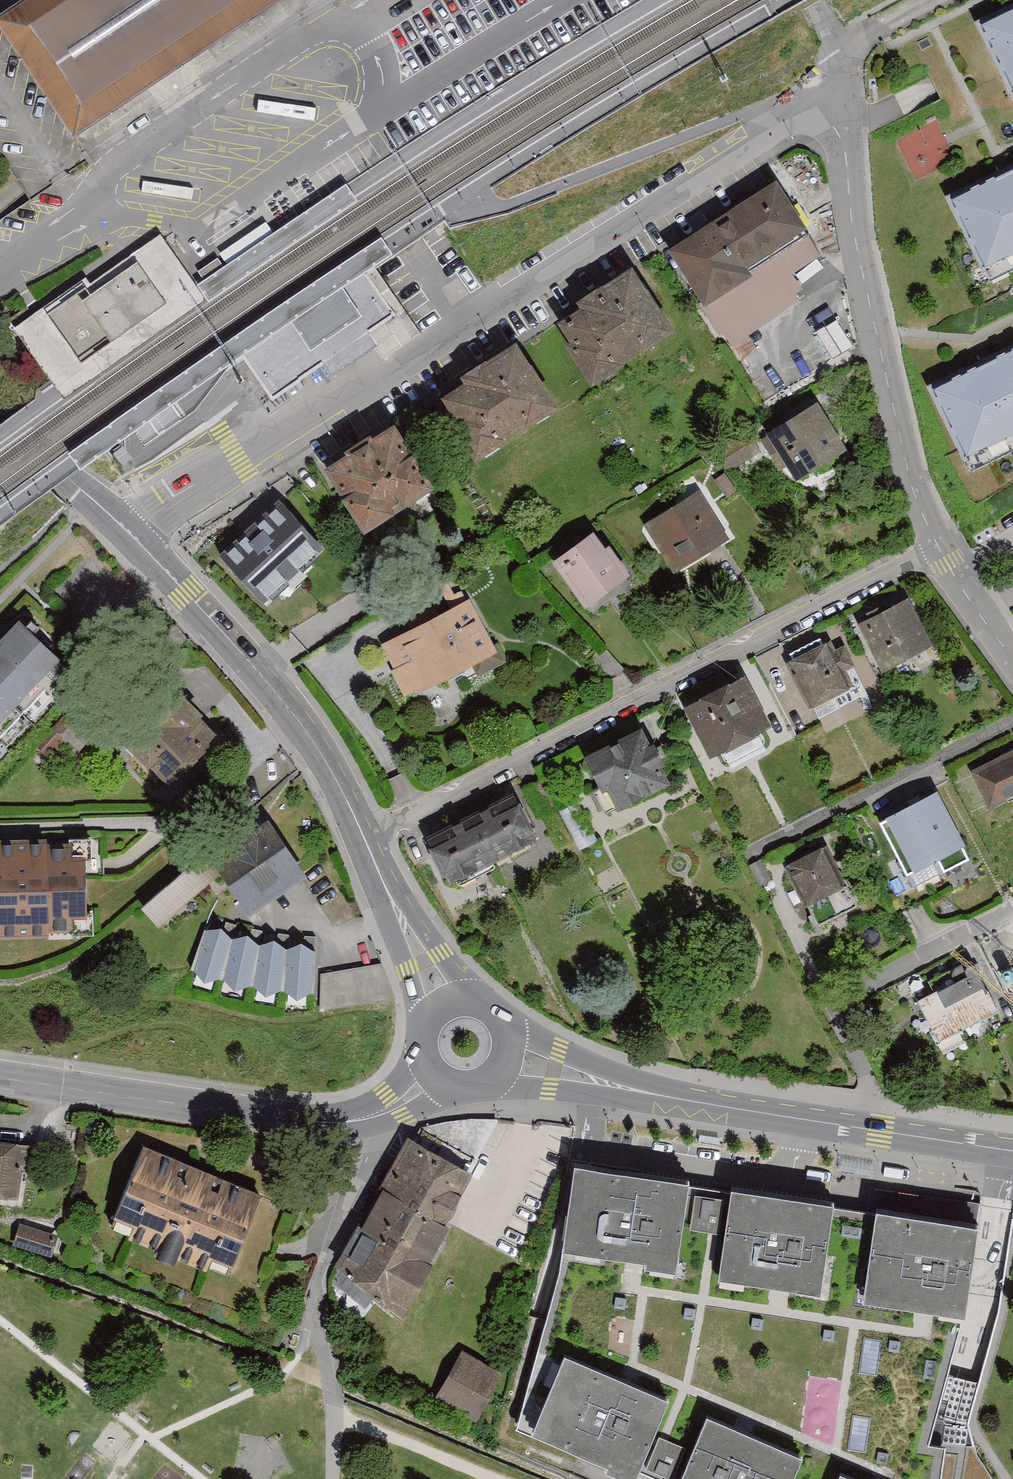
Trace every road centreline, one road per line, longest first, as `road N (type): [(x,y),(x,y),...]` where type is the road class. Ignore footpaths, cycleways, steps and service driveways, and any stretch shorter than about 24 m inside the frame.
road 1 (residential): [(129,530),(312,426),(816,100),(846,72)]
road 2 (residential): [(363,838),(940,549)]
road 3 (residential): [(846,72),(858,242),(911,478),(940,549)]
road 4 (unclassified): [(85,214),(204,229),(369,122),(385,99),(384,75),(341,17)]
road 5 (secondary): [(363,838),(287,707),(129,530)]
road 6 (residential): [(376,1115),(288,1119),(0,1075)]
road 7 (secondary): [(1012,1152),(679,1099)]
road 8 (unclassified): [(341,17),(112,168),(85,214)]
road 9 (secondary): [(484,1087),(679,1099)]
road 10 (secondary): [(679,1099),(508,1027)]
road 11 (secondary): [(0,428),(129,530)]
road 12 (residential): [(376,1115),(325,1251)]
road 13 (residential): [(846,72),(866,39),(941,0)]
road 14 (secondary): [(397,914),(420,1032)]

